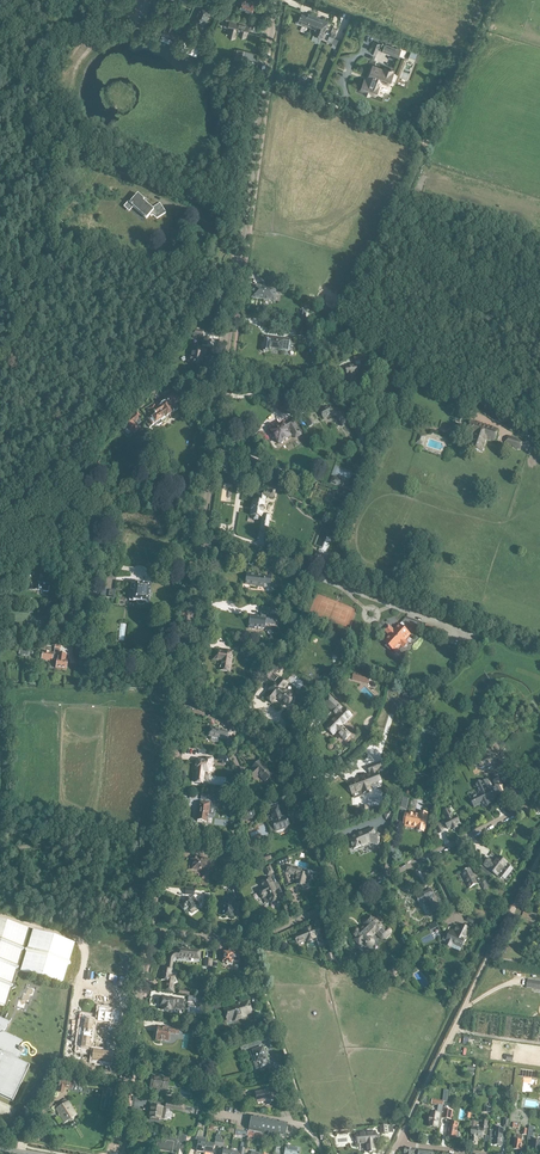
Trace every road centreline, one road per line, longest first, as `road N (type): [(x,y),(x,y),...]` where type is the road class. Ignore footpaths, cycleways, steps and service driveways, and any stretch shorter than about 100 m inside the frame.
road 1 (residential): [(182,686),(276,0)]
road 2 (track): [(409,1119),(539,856)]
road 3 (residential): [(341,899),(293,757),(229,701),(182,686)]
road 4 (track): [(447,415),(450,400),(414,385),(389,413),(227,370)]
road 5 (unclassified): [(149,930),(182,686)]
road 6 (track): [(426,143),(203,55)]
road 7 (residential): [(341,899),(520,811),(539,810)]
road 8 (residential): [(119,1136),(149,930)]
road 9 (residential): [(149,930),(249,941),(341,899)]
road 10 (track): [(499,0),(426,143)]
road 11 (track): [(249,941),(294,1078)]

